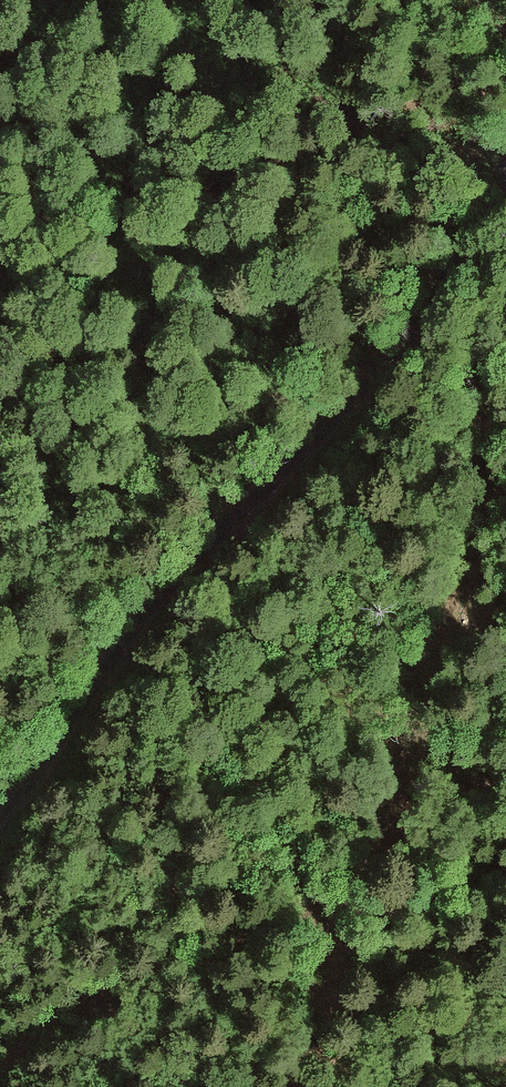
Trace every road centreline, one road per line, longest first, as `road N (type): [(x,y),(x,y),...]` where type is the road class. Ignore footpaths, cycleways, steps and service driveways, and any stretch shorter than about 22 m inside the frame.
road 1 (track): [(480,211),(502,224),(500,249),(481,463),(459,580),(402,792),(343,924),(307,1086)]
road 2 (unclassified): [(0,818),(172,580),(365,378),(437,283),(505,162)]
road 3 (track): [(0,1071),(64,1016),(121,984),(505,880)]

